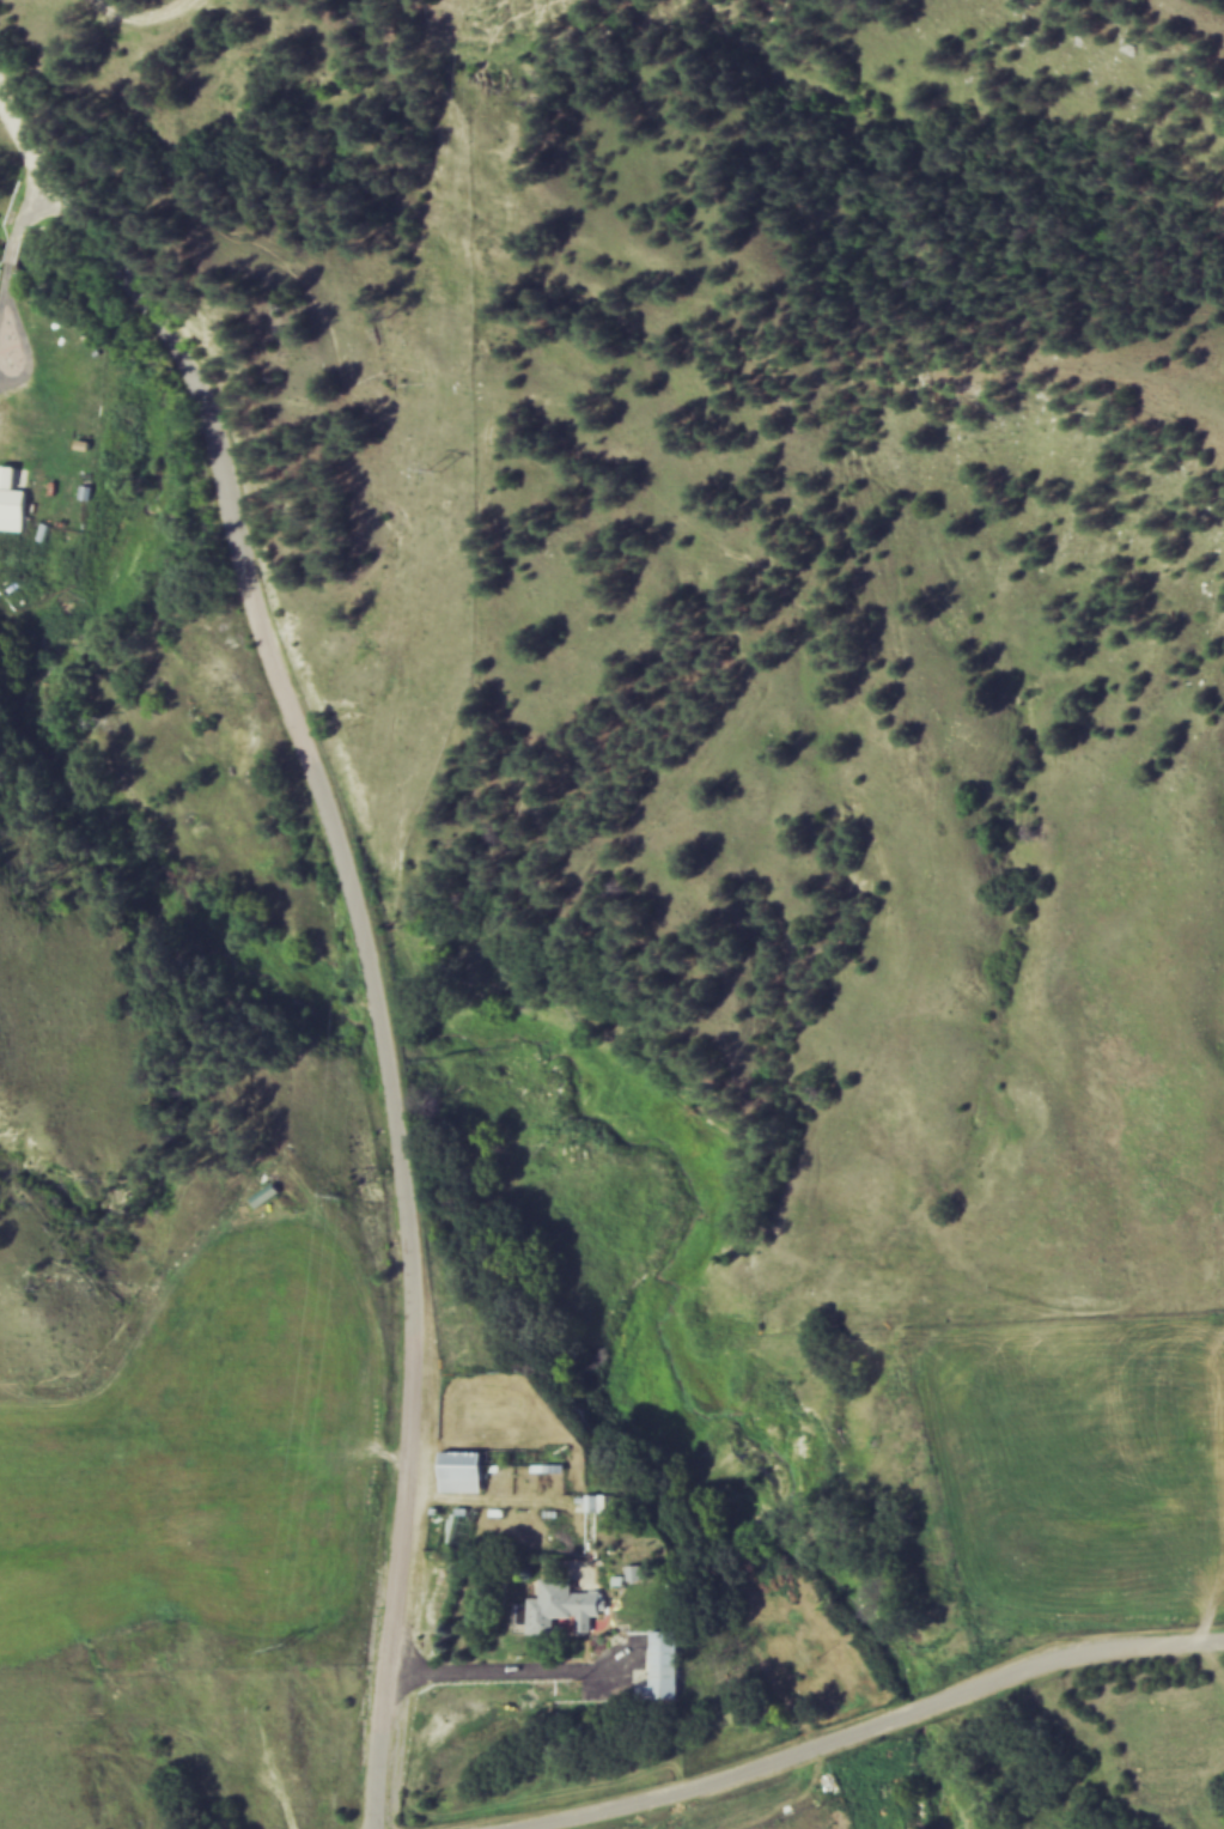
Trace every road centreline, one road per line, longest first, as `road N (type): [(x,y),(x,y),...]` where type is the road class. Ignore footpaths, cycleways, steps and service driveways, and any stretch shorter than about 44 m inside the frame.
road 1 (residential): [(380,1828),(413,1329),(407,1203),(378,982),(303,758)]
road 2 (residential): [(515,1828),(711,1781),(963,1696),(1047,1659),(1104,1646),(1223,1638)]
road 3 (residential): [(303,758),(274,689),(193,400),(147,320),(0,115)]

